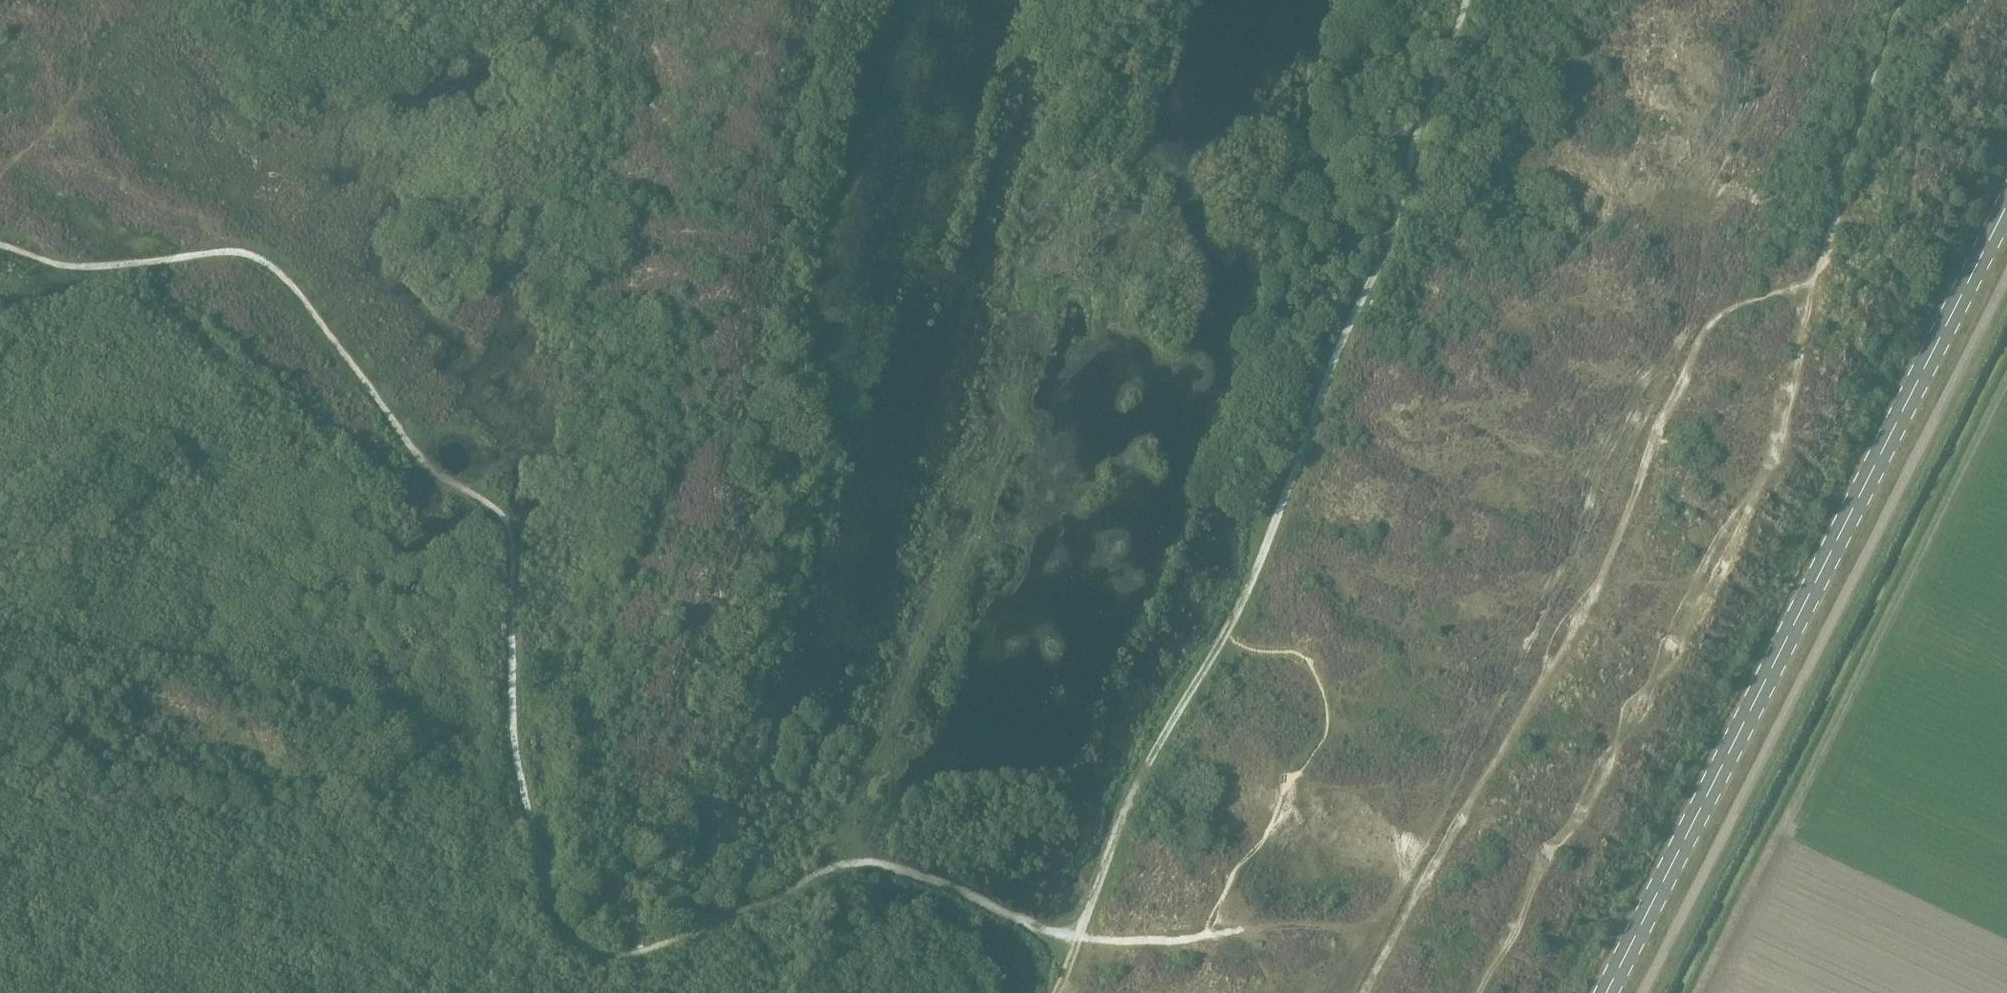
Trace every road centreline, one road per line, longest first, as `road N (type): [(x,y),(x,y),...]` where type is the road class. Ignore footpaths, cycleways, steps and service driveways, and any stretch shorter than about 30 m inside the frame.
road 1 (secondary): [(1608,992),(2006,206)]

